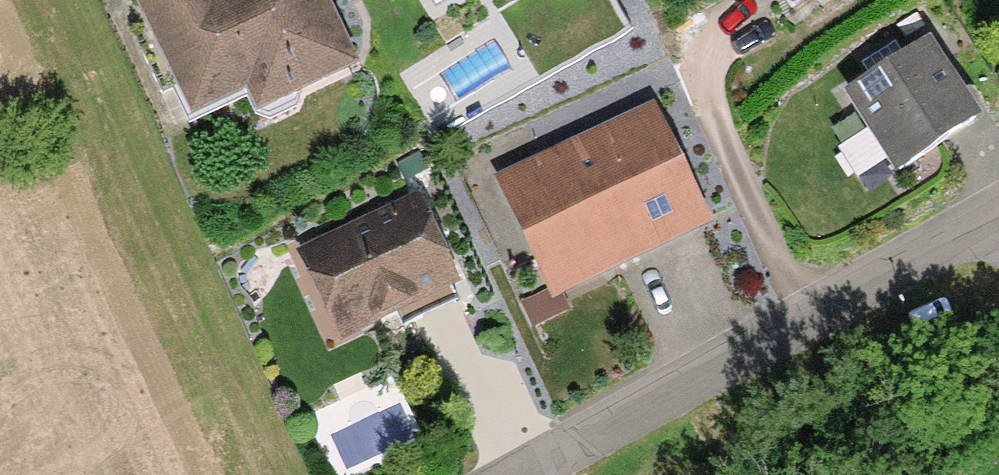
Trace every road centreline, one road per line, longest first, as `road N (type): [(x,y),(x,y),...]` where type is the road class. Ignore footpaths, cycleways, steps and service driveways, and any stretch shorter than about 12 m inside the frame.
road 1 (unclassified): [(516,474),(998,201)]

